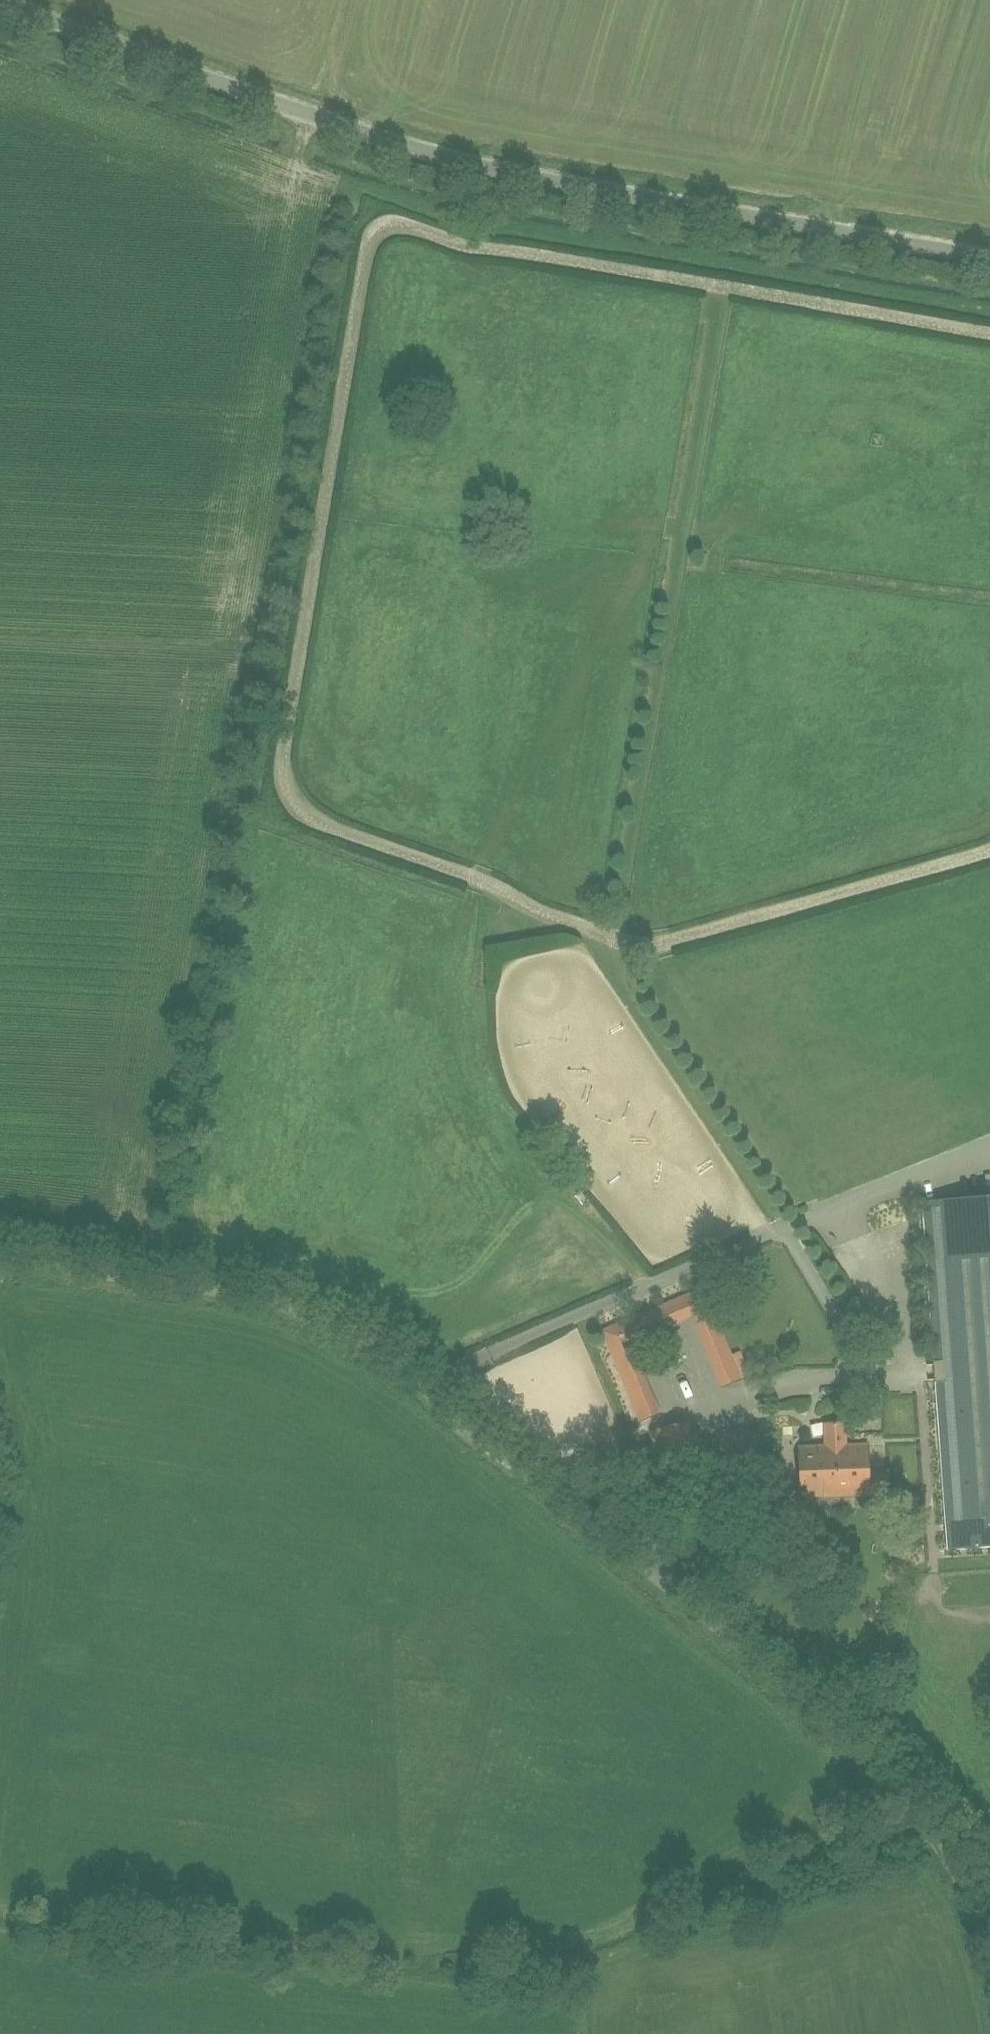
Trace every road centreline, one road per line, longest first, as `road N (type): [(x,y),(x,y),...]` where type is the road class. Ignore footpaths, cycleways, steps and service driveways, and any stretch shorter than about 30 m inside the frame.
road 1 (unclassified): [(989,1929),(974,1880),(895,1779),(339,1350),(276,1321),(213,1304),(0,1277)]
road 2 (unclassified): [(989,259),(479,168),(281,107),(3,0)]

